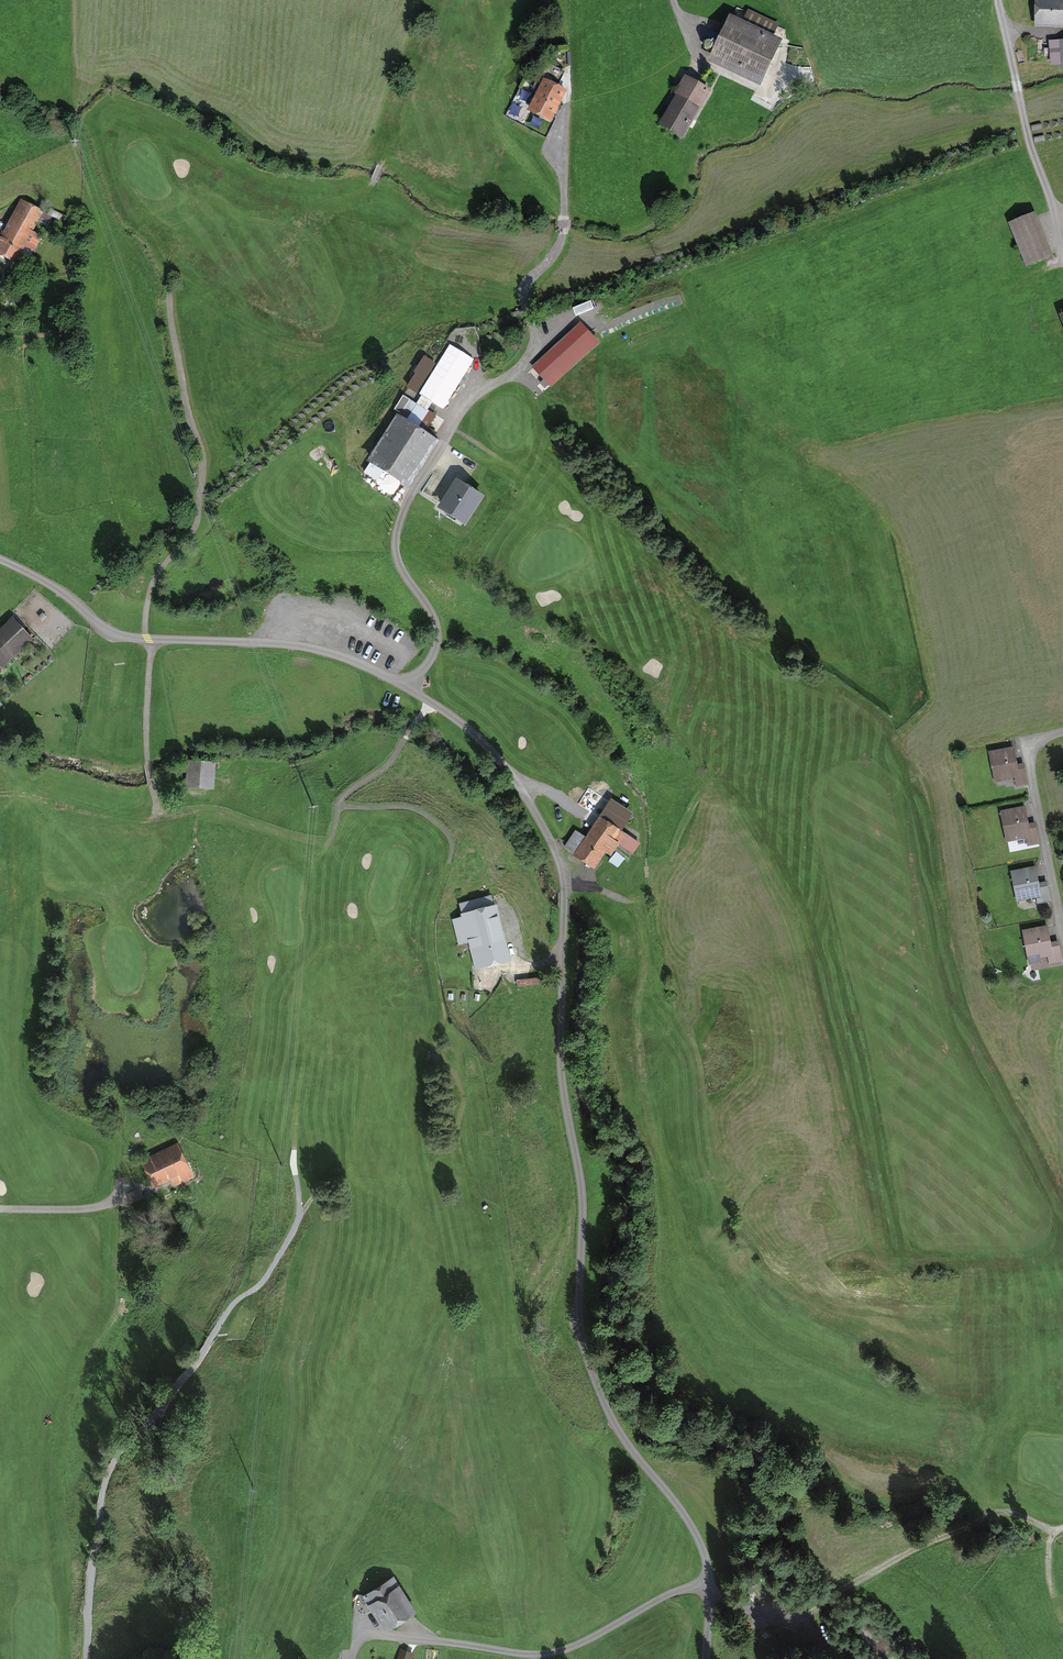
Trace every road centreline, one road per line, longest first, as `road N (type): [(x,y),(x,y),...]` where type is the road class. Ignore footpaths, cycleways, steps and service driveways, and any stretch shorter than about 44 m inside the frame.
road 1 (track): [(407,689),(491,751),(558,856),(565,890),(561,1067),(583,1193),(584,1349),(614,1424),(700,1541),(709,1585)]
road 2 (track): [(85,1658),(114,1464),(234,1305),(269,1276),(300,1210),(293,1154)]
road 3 (track): [(352,1658),(358,1641),(380,1634),(550,1653),(667,1595),(709,1585)]
road 4 (track): [(709,1585),(738,1608),(792,1620),(991,1514),(1053,1530)]
road 5 (track): [(169,284),(203,472),(197,523),(150,596),(147,639)]
road 6 (track): [(147,639),(301,646),(407,689)]
road 7 (residential): [(1062,244),(998,0)]
road 8 (residential): [(1062,932),(1030,753),(1035,741),(1062,732)]
road 9 (track): [(157,812),(147,741),(153,639)]
road 10 (track): [(0,560),(56,588),(110,633),(147,639)]
road 11 (track): [(339,805),(391,762),(432,703)]

